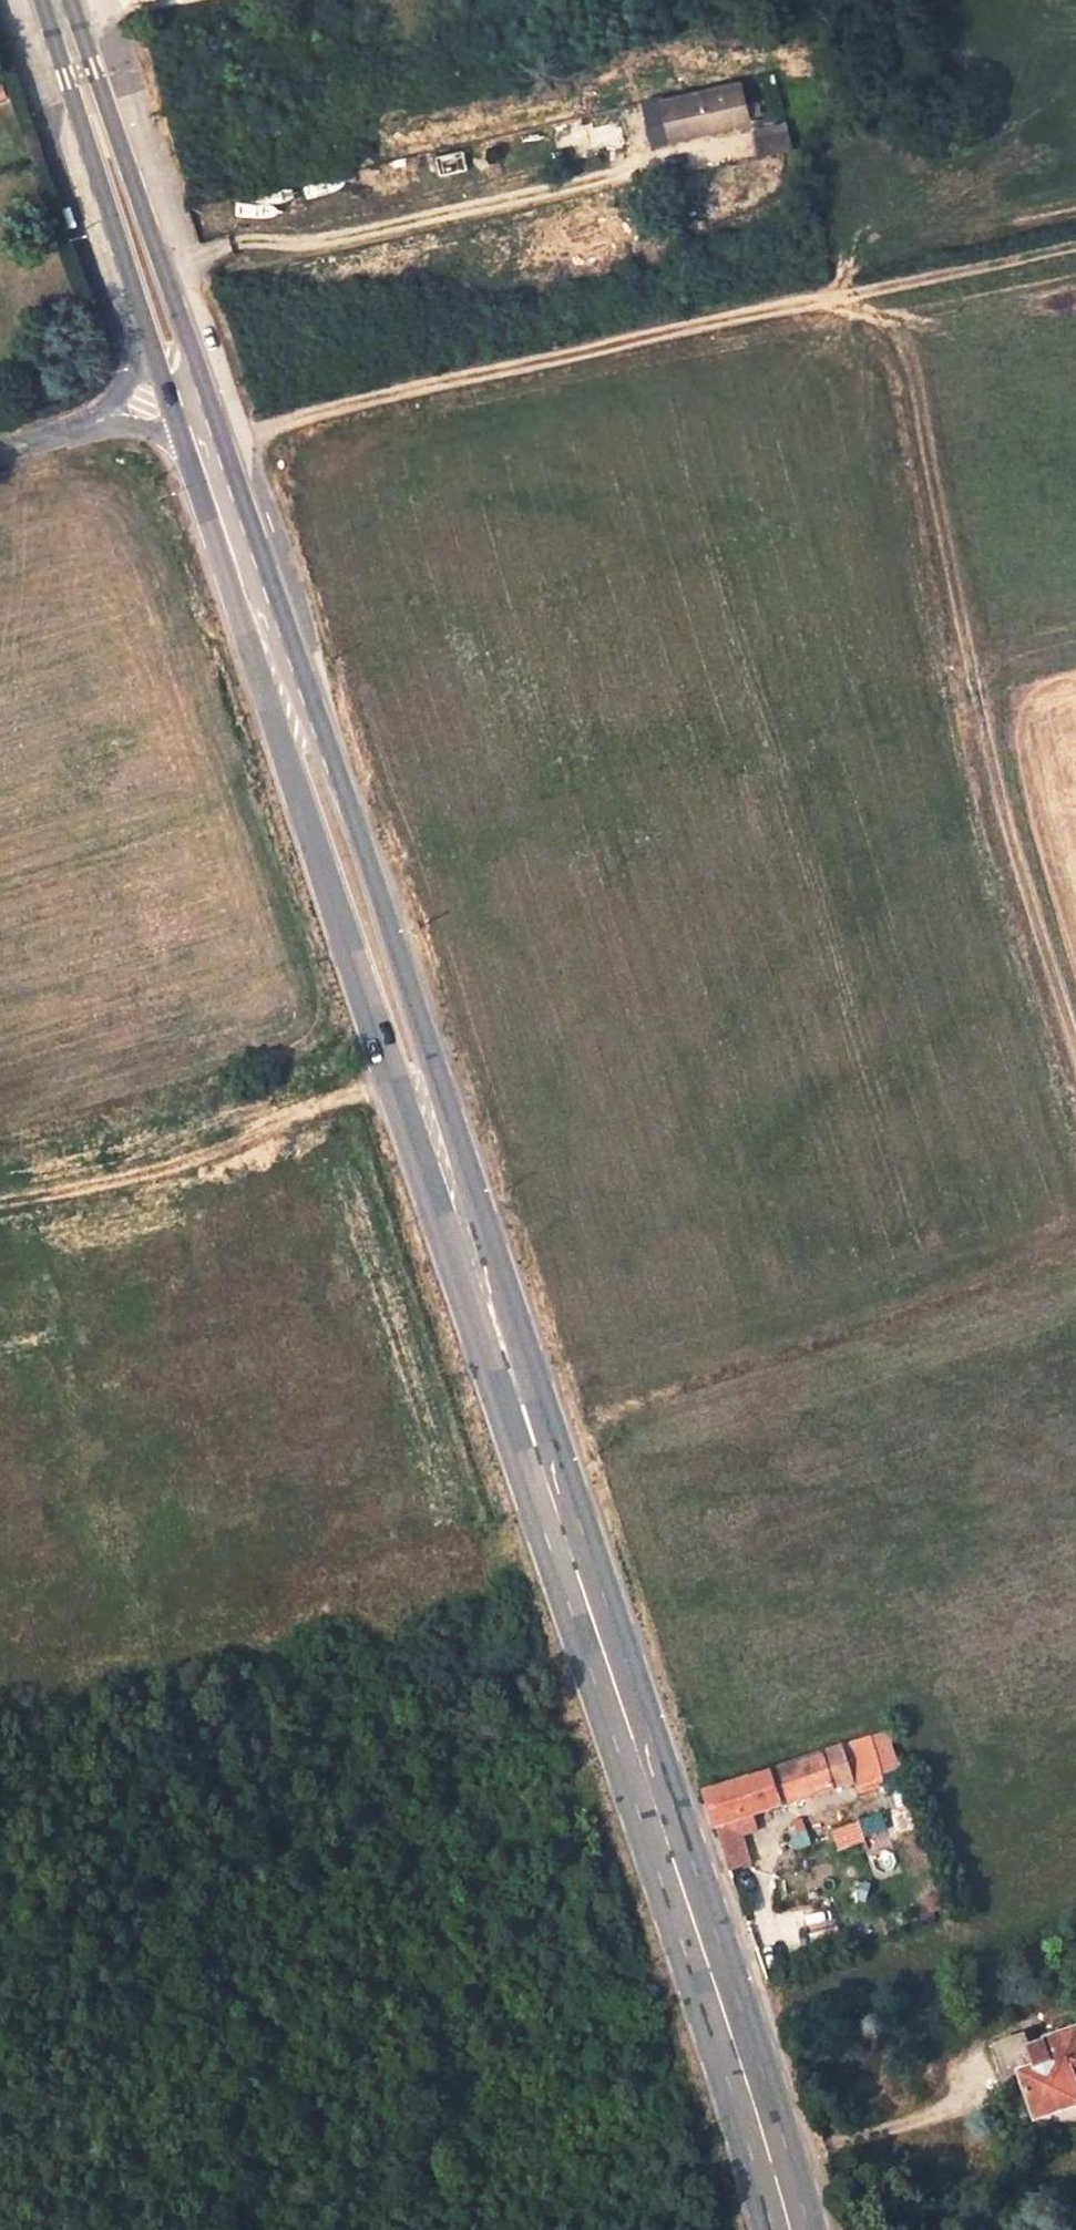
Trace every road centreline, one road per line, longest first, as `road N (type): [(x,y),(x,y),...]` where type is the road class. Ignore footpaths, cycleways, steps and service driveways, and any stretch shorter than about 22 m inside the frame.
road 1 (primary): [(791,2229),(618,1673),(190,391)]
road 2 (track): [(1075,242),(346,402),(209,446)]
road 3 (primary): [(190,391),(59,0)]
road 4 (residential): [(0,442),(190,391)]

